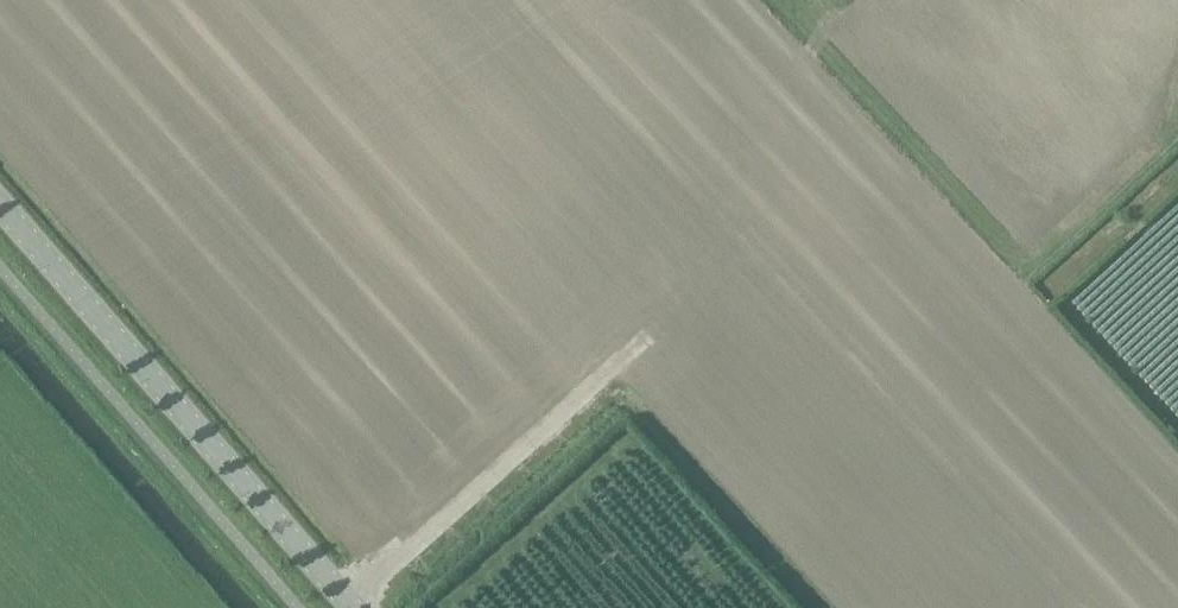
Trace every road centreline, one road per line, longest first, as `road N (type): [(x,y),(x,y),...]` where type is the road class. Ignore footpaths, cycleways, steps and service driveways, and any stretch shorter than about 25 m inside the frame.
road 1 (tertiary): [(348,607),(0,213)]

